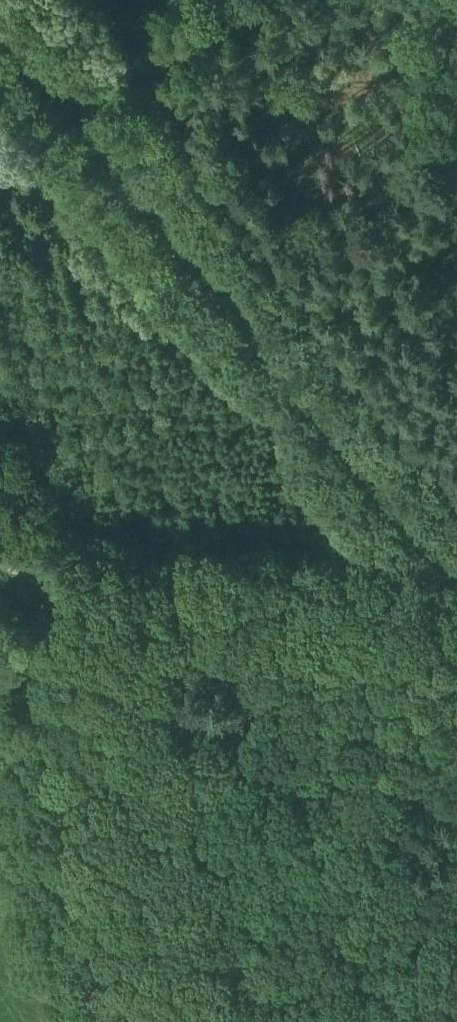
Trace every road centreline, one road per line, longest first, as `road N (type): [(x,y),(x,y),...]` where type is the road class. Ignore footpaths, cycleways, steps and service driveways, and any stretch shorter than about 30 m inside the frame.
road 1 (unclassified): [(164,1021),(97,629),(75,596),(0,554)]
road 2 (track): [(456,592),(82,604)]

